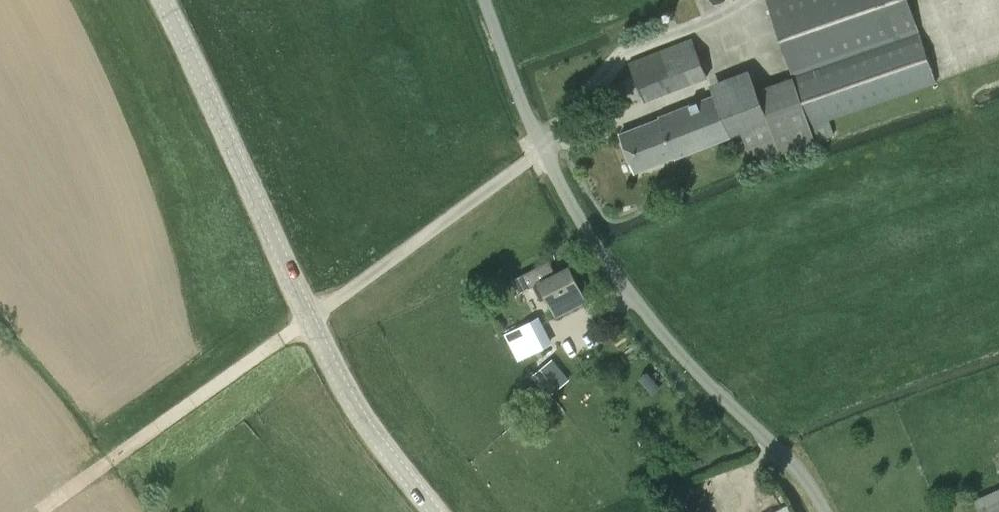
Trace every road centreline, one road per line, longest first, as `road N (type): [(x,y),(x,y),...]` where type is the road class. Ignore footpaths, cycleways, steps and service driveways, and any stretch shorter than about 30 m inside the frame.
road 1 (unclassified): [(824,511),(772,444),(692,371),(592,245),(542,150)]
road 2 (tertiary): [(309,321),(160,0)]
road 3 (track): [(309,321),(42,511)]
road 4 (unclassified): [(309,321),(542,150)]
road 5 (tertiary): [(436,511),(359,414),(309,321)]
road 6 (unclassified): [(542,150),(482,0)]

